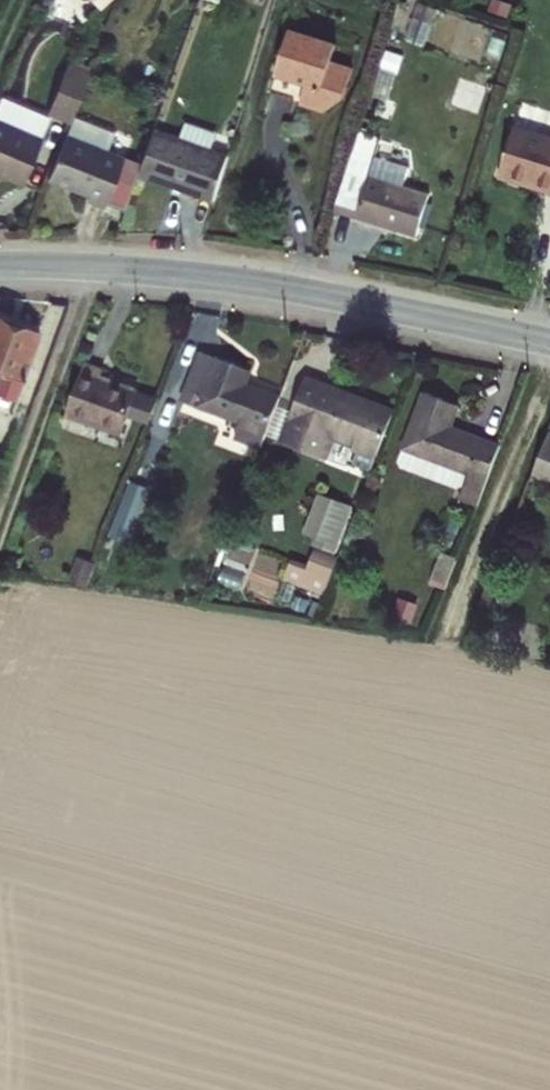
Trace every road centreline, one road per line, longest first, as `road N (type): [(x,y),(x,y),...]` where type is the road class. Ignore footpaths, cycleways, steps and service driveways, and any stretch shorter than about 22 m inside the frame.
road 1 (tertiary): [(549,339),(244,279),(0,264)]

